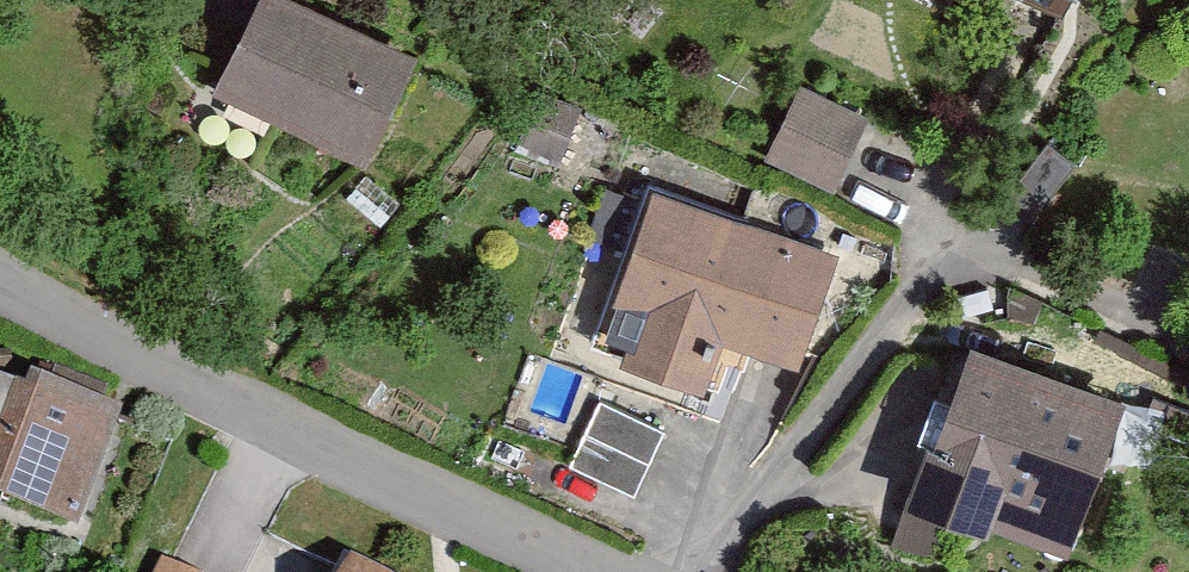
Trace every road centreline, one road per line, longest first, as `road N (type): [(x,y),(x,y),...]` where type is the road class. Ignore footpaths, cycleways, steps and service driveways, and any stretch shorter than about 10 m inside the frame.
road 1 (residential): [(590,571),(0,282)]
road 2 (residential): [(703,571),(904,303),(953,269),(1004,274),(1188,358)]

